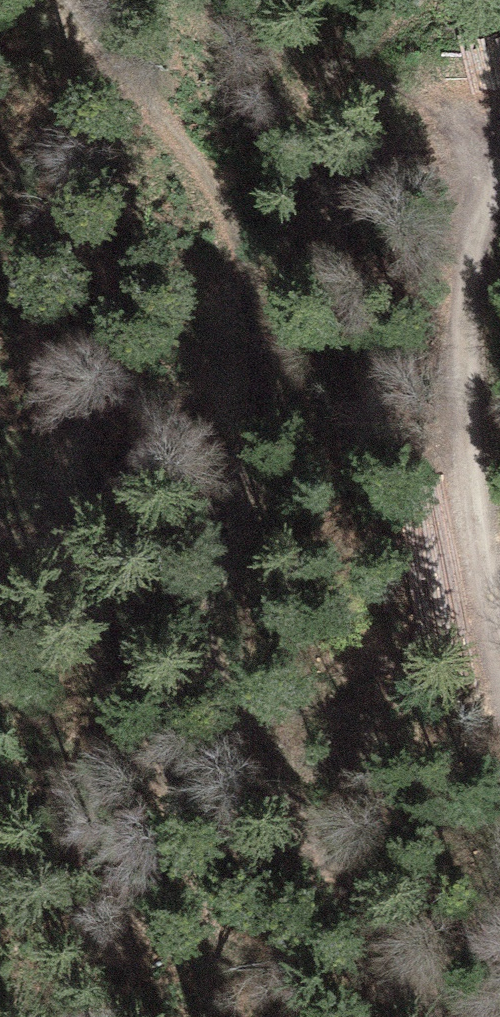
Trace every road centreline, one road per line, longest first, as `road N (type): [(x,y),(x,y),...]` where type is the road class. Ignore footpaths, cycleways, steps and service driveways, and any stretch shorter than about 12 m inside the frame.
road 1 (track): [(437,1016),(283,798),(234,716),(211,653),(211,576),(240,465),(253,365),(253,309),(240,253),(212,193),(55,0)]
road 2 (track): [(499,631),(468,442),(466,308),(479,238),(499,184)]

